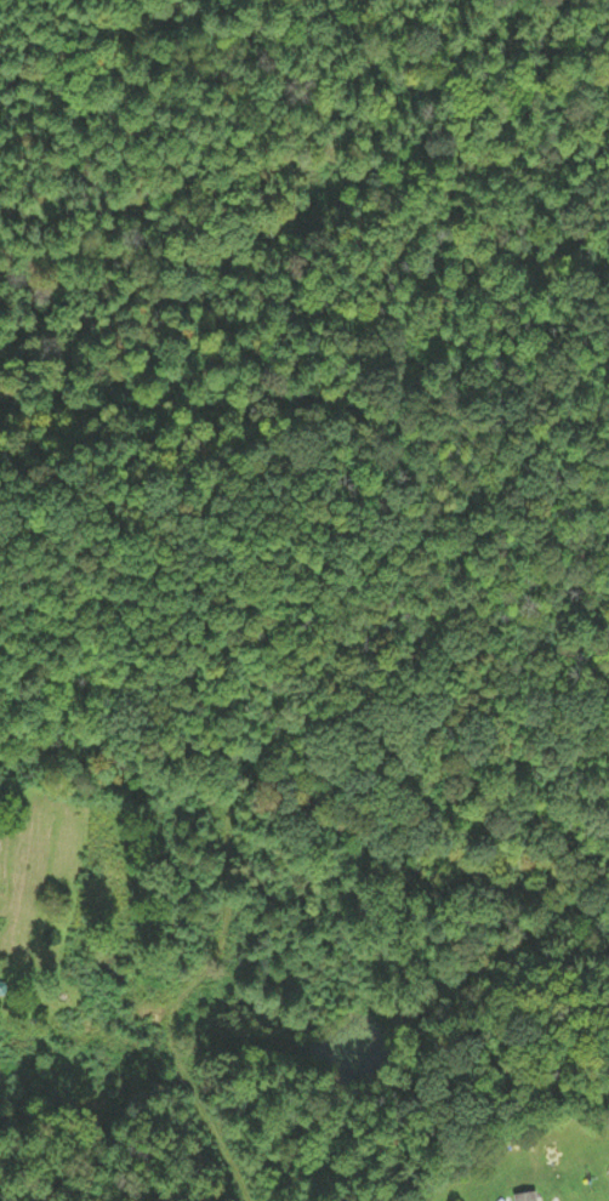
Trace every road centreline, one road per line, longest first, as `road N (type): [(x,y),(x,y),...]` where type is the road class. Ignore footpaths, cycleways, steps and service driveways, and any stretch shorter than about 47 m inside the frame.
road 1 (residential): [(126,1200),(107,1190),(0,1186)]

